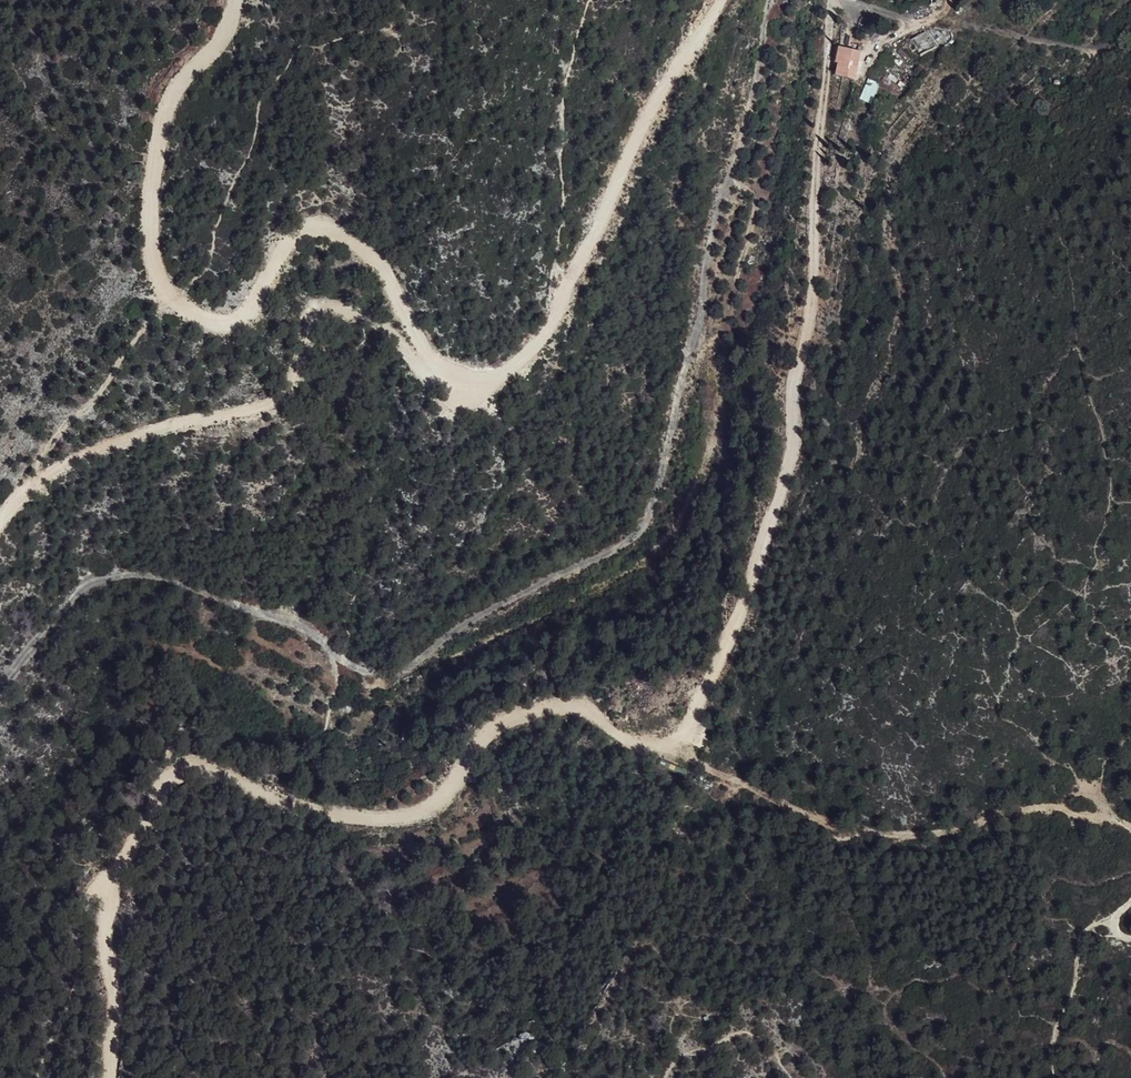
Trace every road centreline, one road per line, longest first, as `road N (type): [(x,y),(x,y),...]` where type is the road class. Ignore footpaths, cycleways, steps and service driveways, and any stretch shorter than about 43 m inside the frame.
road 1 (track): [(113,1077),(106,930),(114,887),(134,832),(163,785),(187,764),(237,772),(304,803),(417,816),(444,799),(486,730),(531,712),(589,713),(672,752),(708,693),(767,551),(794,446),(793,384),(813,301),(813,131),(829,0)]
road 2 (track): [(775,0),(685,392),(640,527),(492,606),(402,666),(368,674),(318,632),(215,589),(124,575),(57,606),(0,689)]
road 3 (track): [(719,0),(647,122),(559,312),(498,382),(475,390),(451,388),(386,265),(343,224),(294,228),(251,302),(230,317),(184,314),(172,296),(151,262),(149,173),(175,92),(219,43),(234,0)]
road 4 (track): [(451,388),(433,381),(377,316),(327,308),(310,324),(283,393),(233,417),(184,421),(92,451),(35,481),(0,517)]
road 5 (track): [(672,752),(866,828),(920,830),(1055,805),(1130,827)]

